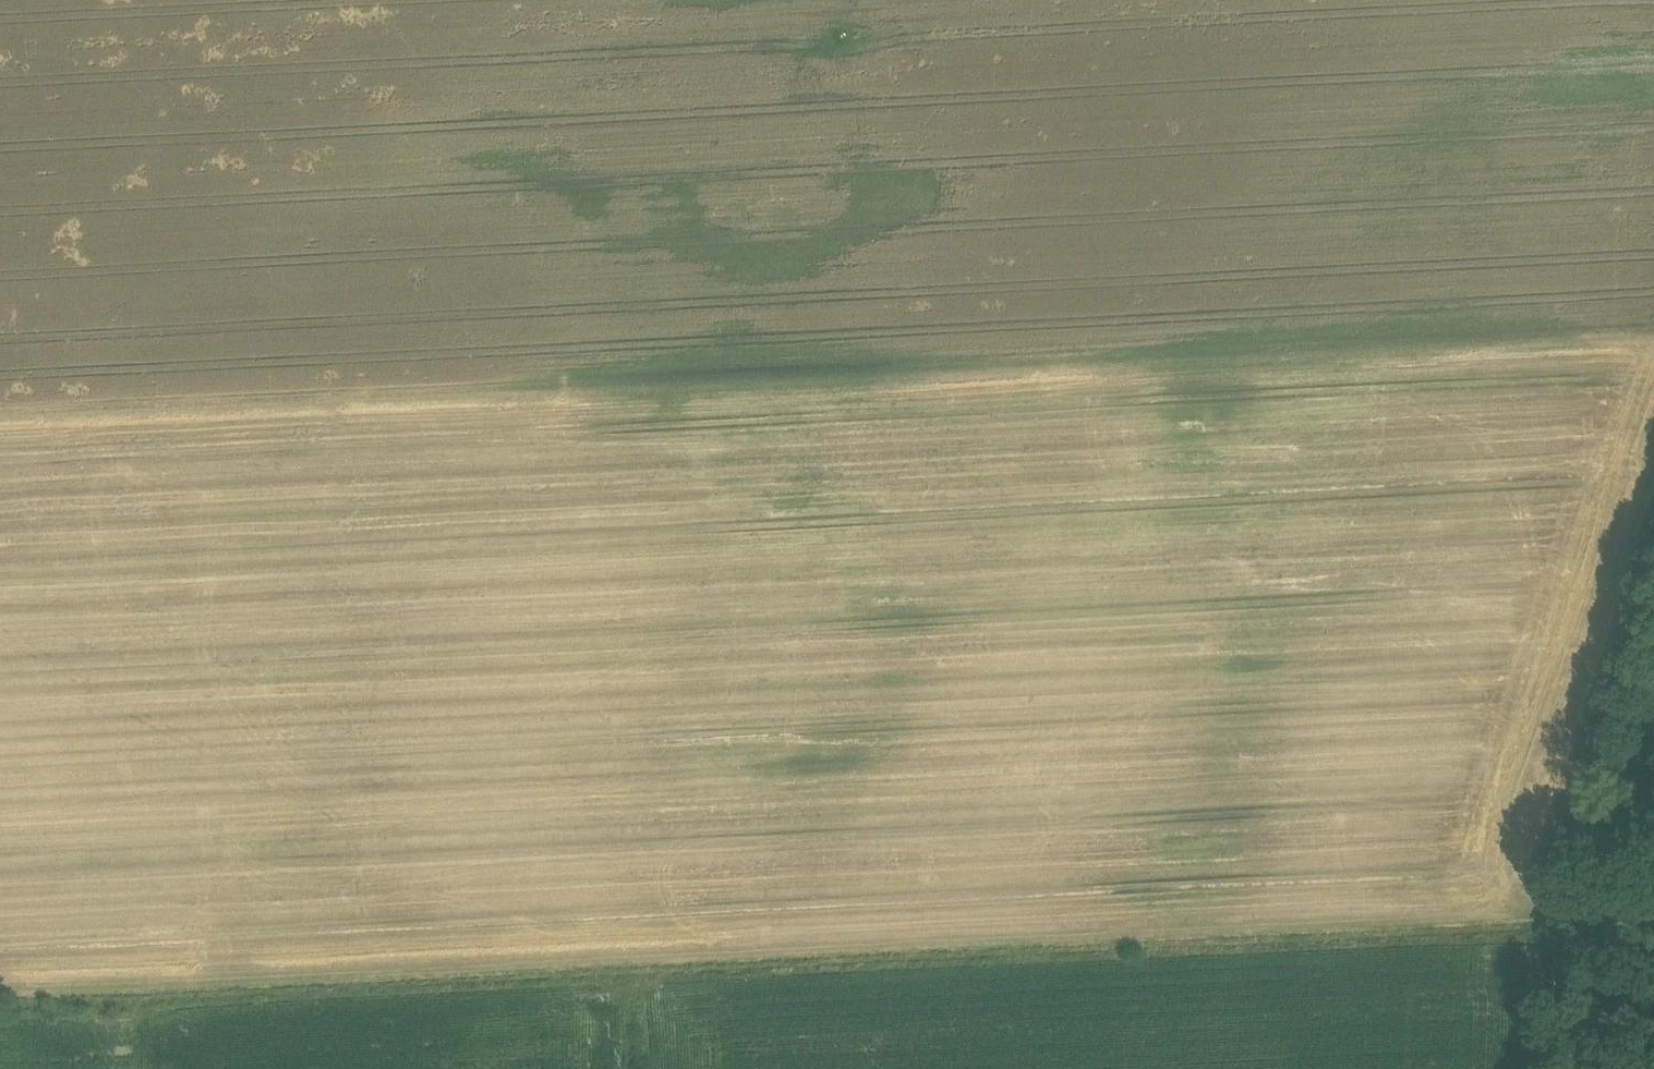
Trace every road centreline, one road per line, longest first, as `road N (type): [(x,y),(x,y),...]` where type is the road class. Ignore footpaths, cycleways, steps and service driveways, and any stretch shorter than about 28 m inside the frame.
road 1 (track): [(1589,1068),(1587,985),(1653,674)]

